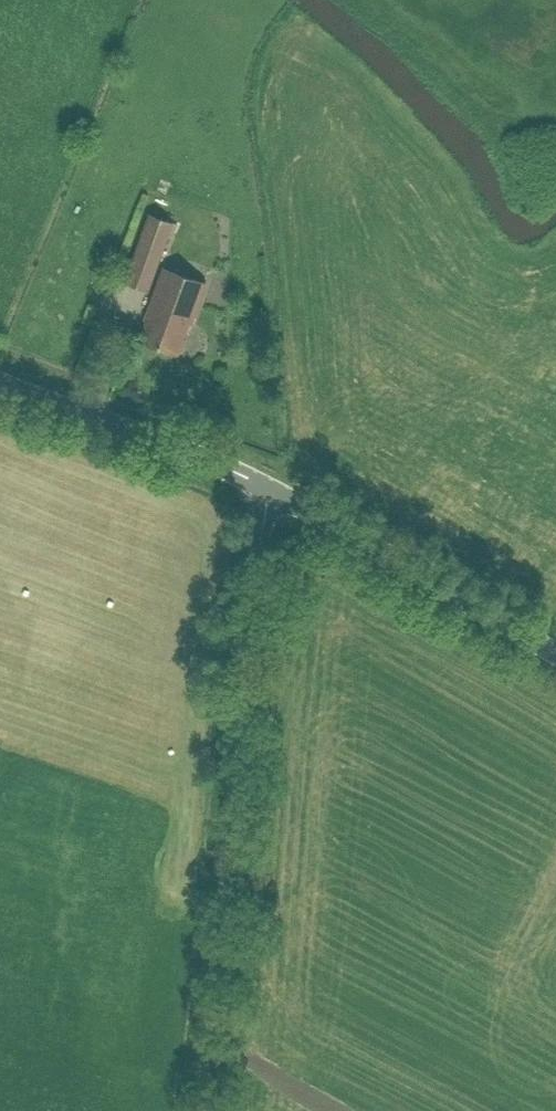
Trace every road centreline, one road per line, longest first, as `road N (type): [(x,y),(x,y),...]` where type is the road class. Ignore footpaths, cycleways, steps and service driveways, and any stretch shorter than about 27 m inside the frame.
road 1 (unclassified): [(202,1110),(264,482)]
road 2 (tertiary): [(555,651),(264,482)]
road 3 (tertiary): [(264,482),(0,381)]

